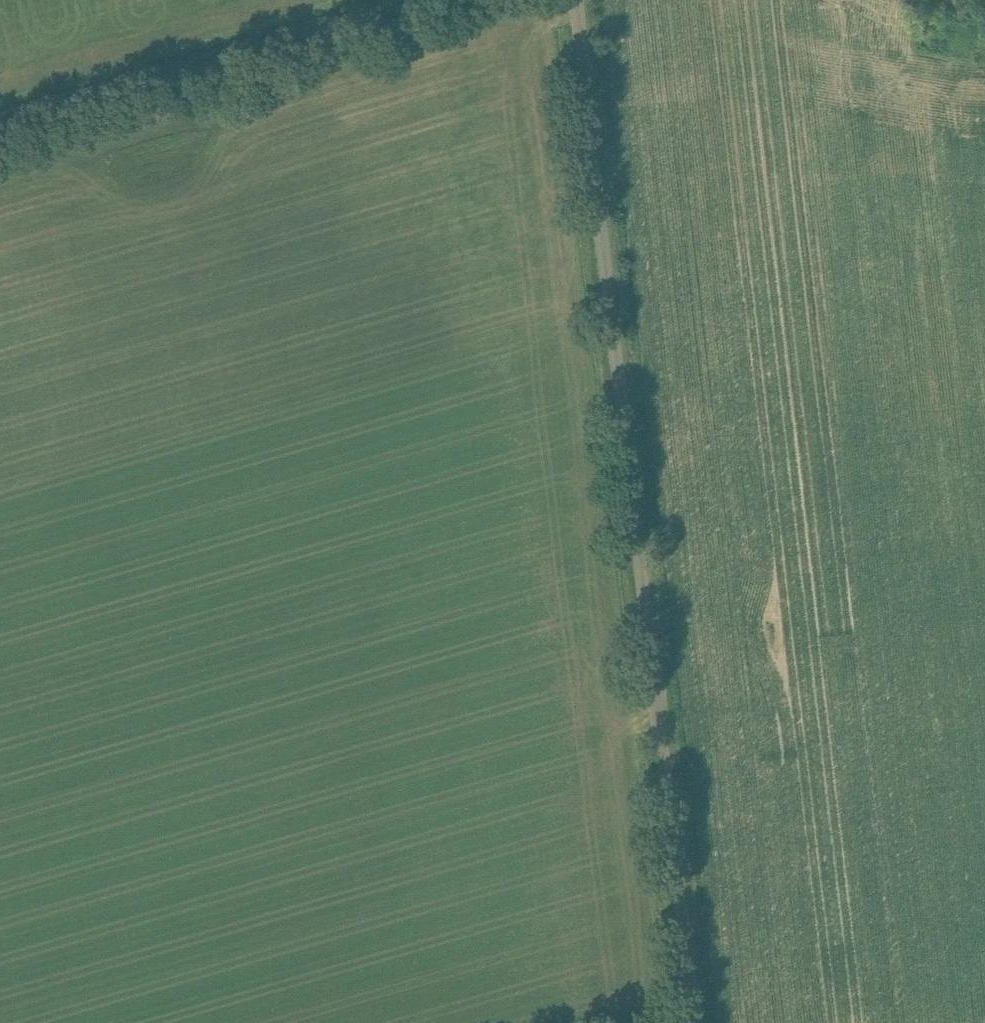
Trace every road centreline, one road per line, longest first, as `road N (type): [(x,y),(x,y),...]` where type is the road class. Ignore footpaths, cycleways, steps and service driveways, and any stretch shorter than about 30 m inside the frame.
road 1 (unclassified): [(696,1022),(577,0)]

